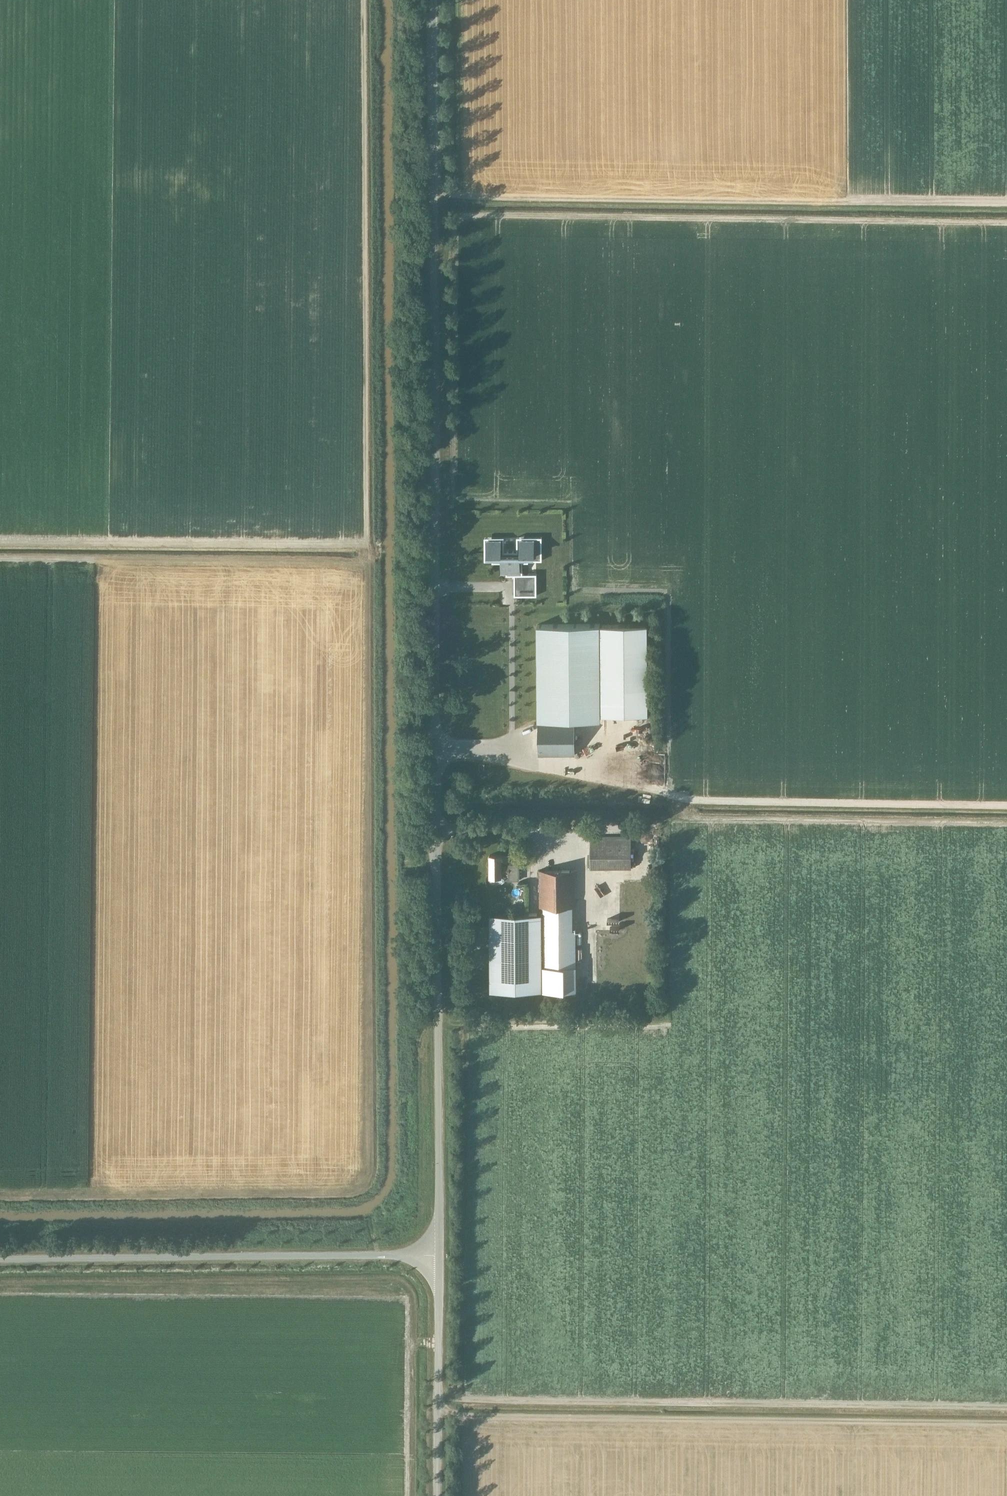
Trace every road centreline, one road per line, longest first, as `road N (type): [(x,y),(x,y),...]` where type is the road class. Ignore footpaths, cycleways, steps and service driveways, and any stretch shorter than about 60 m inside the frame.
road 1 (unclassified): [(439,1255),(432,0)]
road 2 (unclassified): [(0,1258),(439,1255)]
road 3 (unclassified): [(437,1495),(439,1255)]

